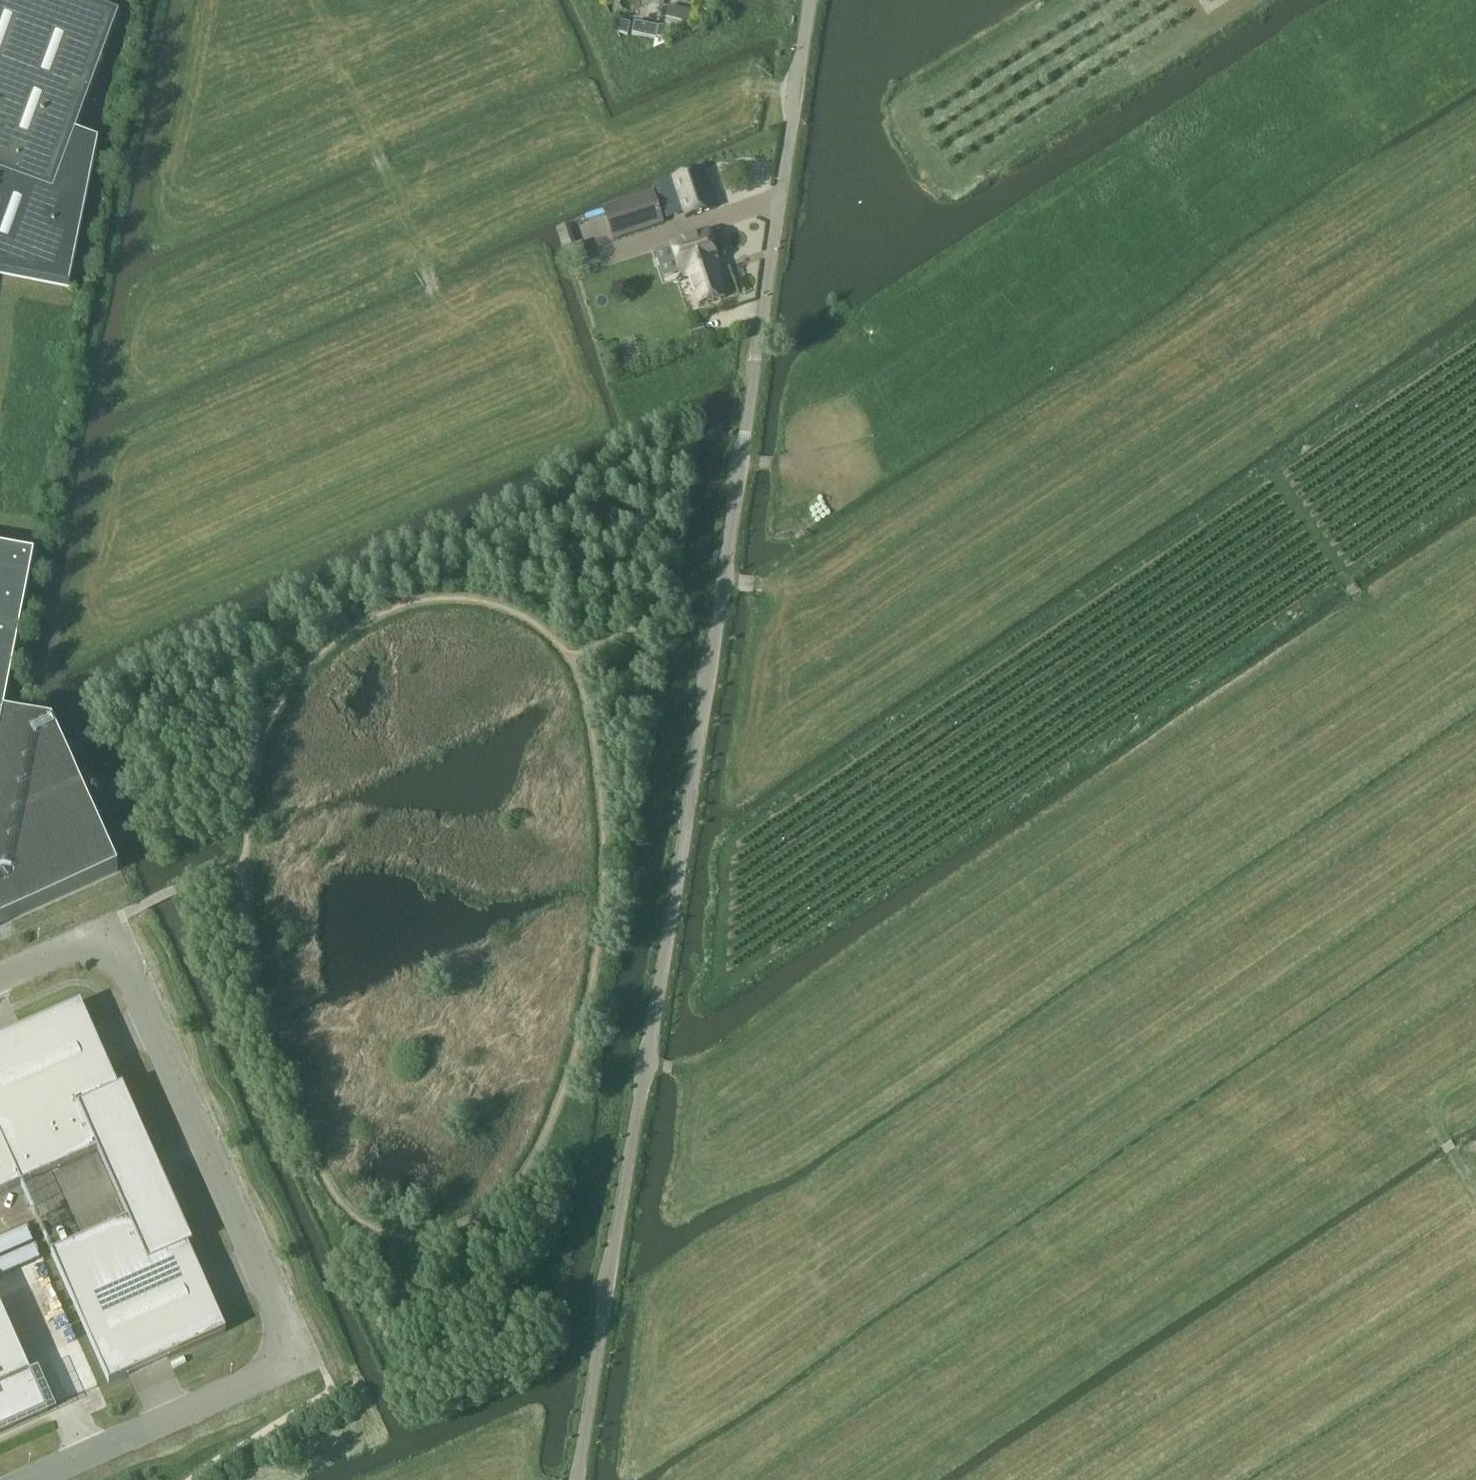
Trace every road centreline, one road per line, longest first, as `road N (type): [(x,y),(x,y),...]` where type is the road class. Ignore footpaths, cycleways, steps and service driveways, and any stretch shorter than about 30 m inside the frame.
road 1 (unclassified): [(577,1479),(811,0)]
road 2 (unclassified): [(22,1479),(290,1357),(106,939),(0,984)]

